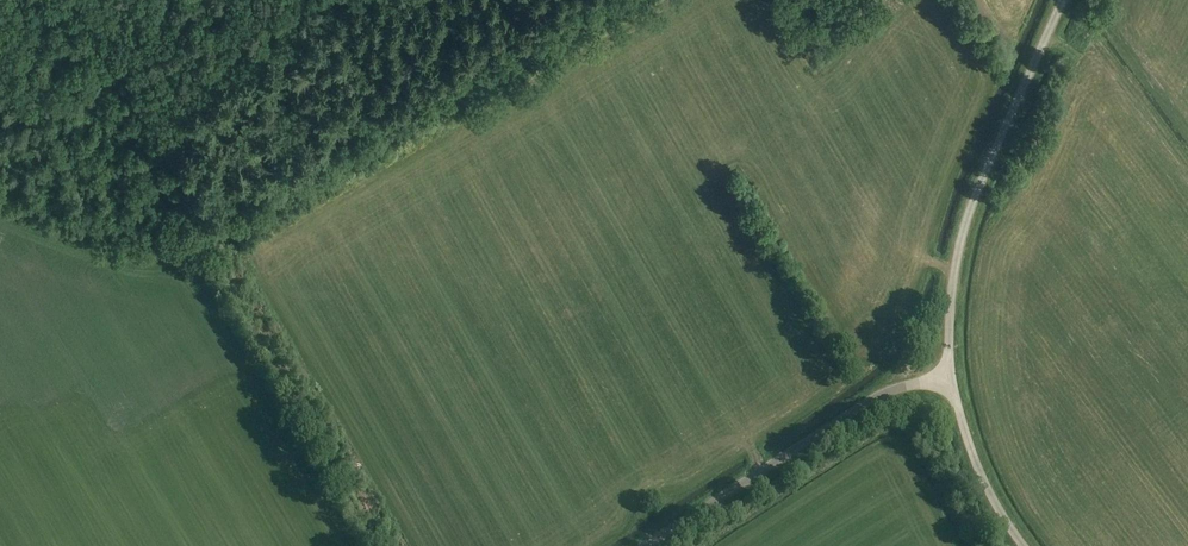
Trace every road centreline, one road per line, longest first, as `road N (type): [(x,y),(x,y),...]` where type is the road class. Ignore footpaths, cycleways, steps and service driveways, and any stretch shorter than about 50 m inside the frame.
road 1 (track): [(378,545),(231,289),(219,237),(611,0)]
road 2 (unclassified): [(952,379),(950,307),(964,229),(1063,0)]
road 3 (unclassified): [(645,545),(867,402),(952,379)]
road 4 (track): [(219,237),(181,203),(59,0)]
road 5 (unclassified): [(1023,545),(988,491),(952,379)]

